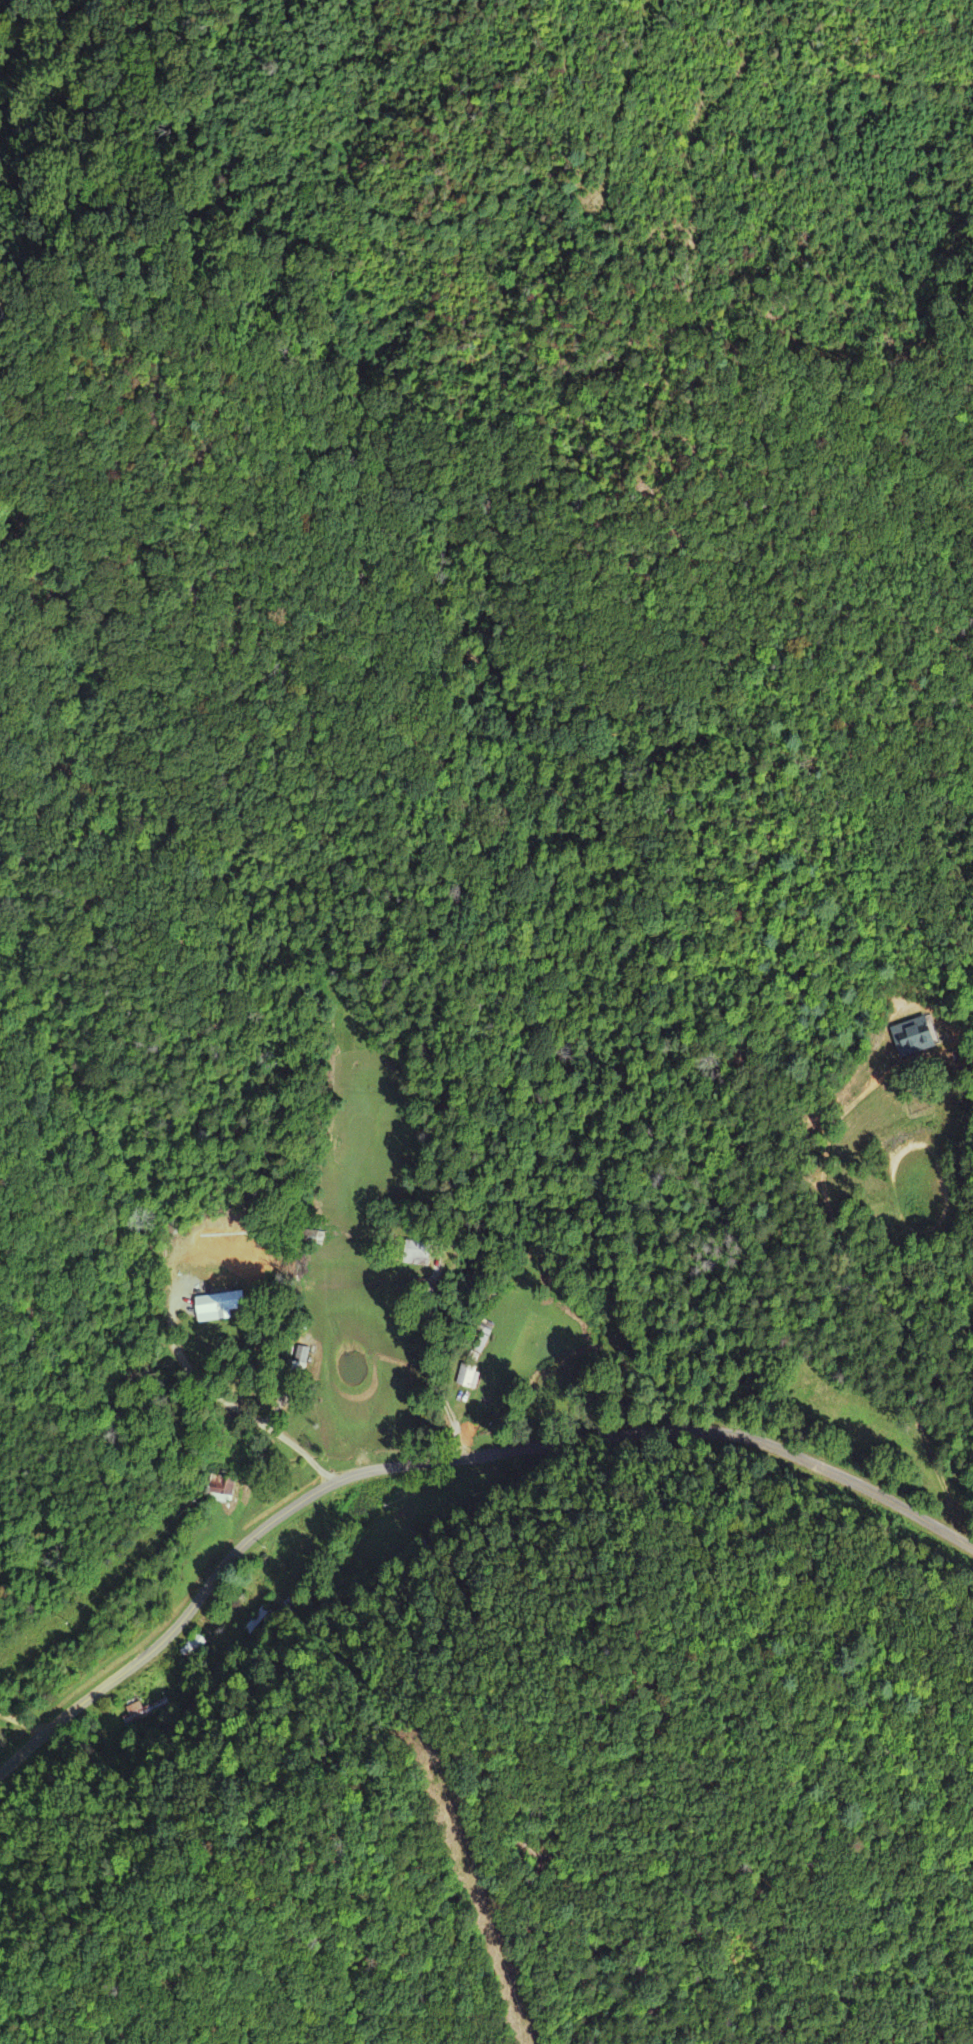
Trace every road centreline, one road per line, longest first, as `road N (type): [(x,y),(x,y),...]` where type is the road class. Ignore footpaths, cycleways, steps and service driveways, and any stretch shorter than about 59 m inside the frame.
road 1 (residential): [(972,1546),(787,1451),(718,1432),(553,1444),(359,1472),(332,1481),(246,1540),(176,1629),(0,1772)]

